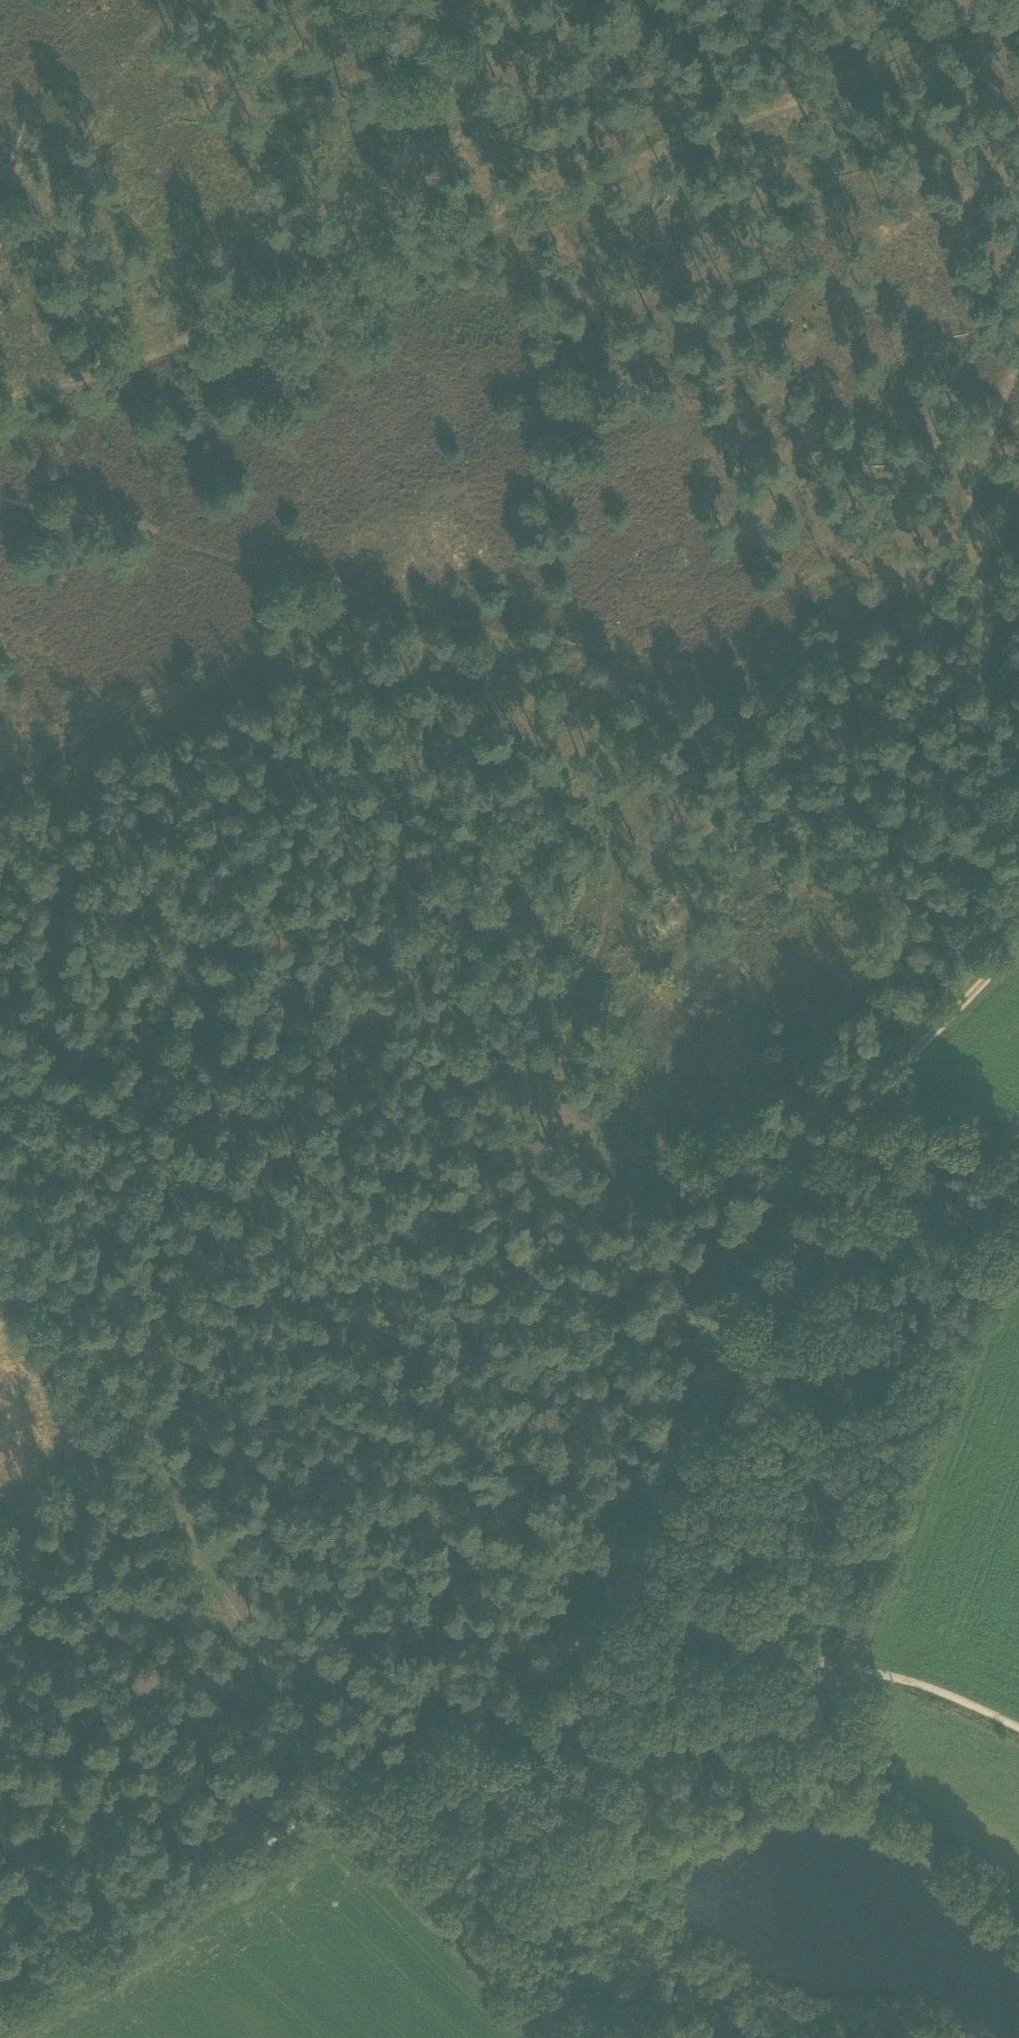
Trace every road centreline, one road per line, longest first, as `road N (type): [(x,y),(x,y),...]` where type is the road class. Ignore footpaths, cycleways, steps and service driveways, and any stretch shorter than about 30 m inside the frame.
road 1 (track): [(0,402),(549,203),(1018,0)]
road 2 (track): [(593,1631),(854,1143),(941,1021),(1018,938)]
road 3 (track): [(593,1631),(652,1628),(842,1666),(914,1682),(1018,1729)]
road 4 (track): [(340,1799),(163,1915),(0,2004)]
road 5 (track): [(145,1464),(340,1799)]
road 6 (track): [(558,2037),(340,1799)]
road 7 (track): [(340,1799),(593,1631)]
road 8 (track): [(0,1215),(145,1464)]

